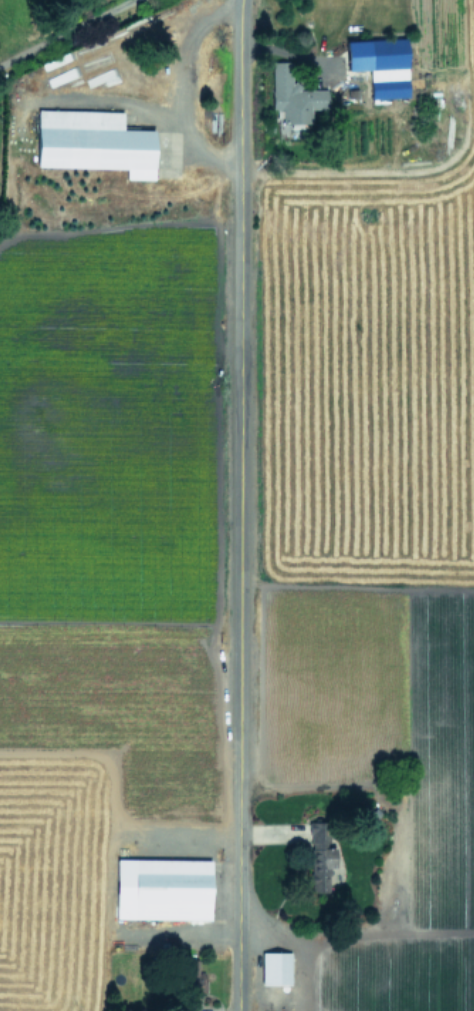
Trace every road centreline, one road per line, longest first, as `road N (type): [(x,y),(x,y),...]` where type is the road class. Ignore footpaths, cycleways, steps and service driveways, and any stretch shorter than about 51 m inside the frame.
road 1 (residential): [(239,0),(237,1010)]

